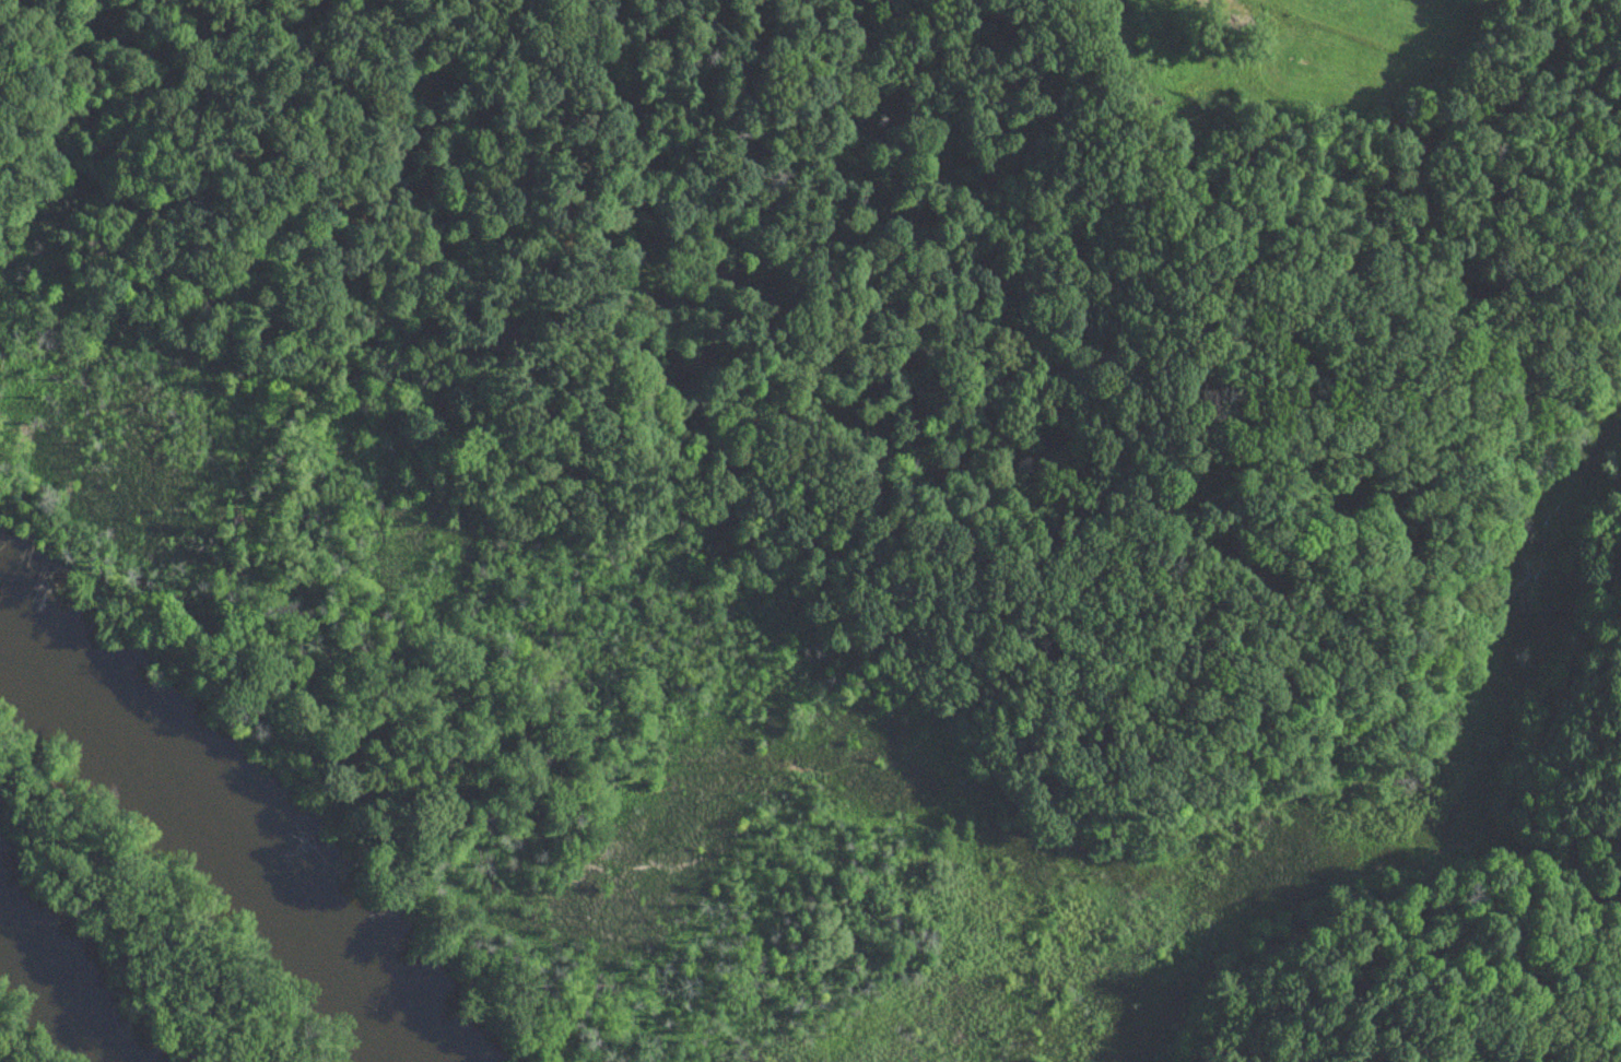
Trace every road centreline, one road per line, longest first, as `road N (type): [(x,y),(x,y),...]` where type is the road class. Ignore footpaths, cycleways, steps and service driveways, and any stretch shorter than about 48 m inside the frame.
road 1 (track): [(399,0),(388,37),(384,135),(402,204),(398,287),(321,373),(277,483)]

